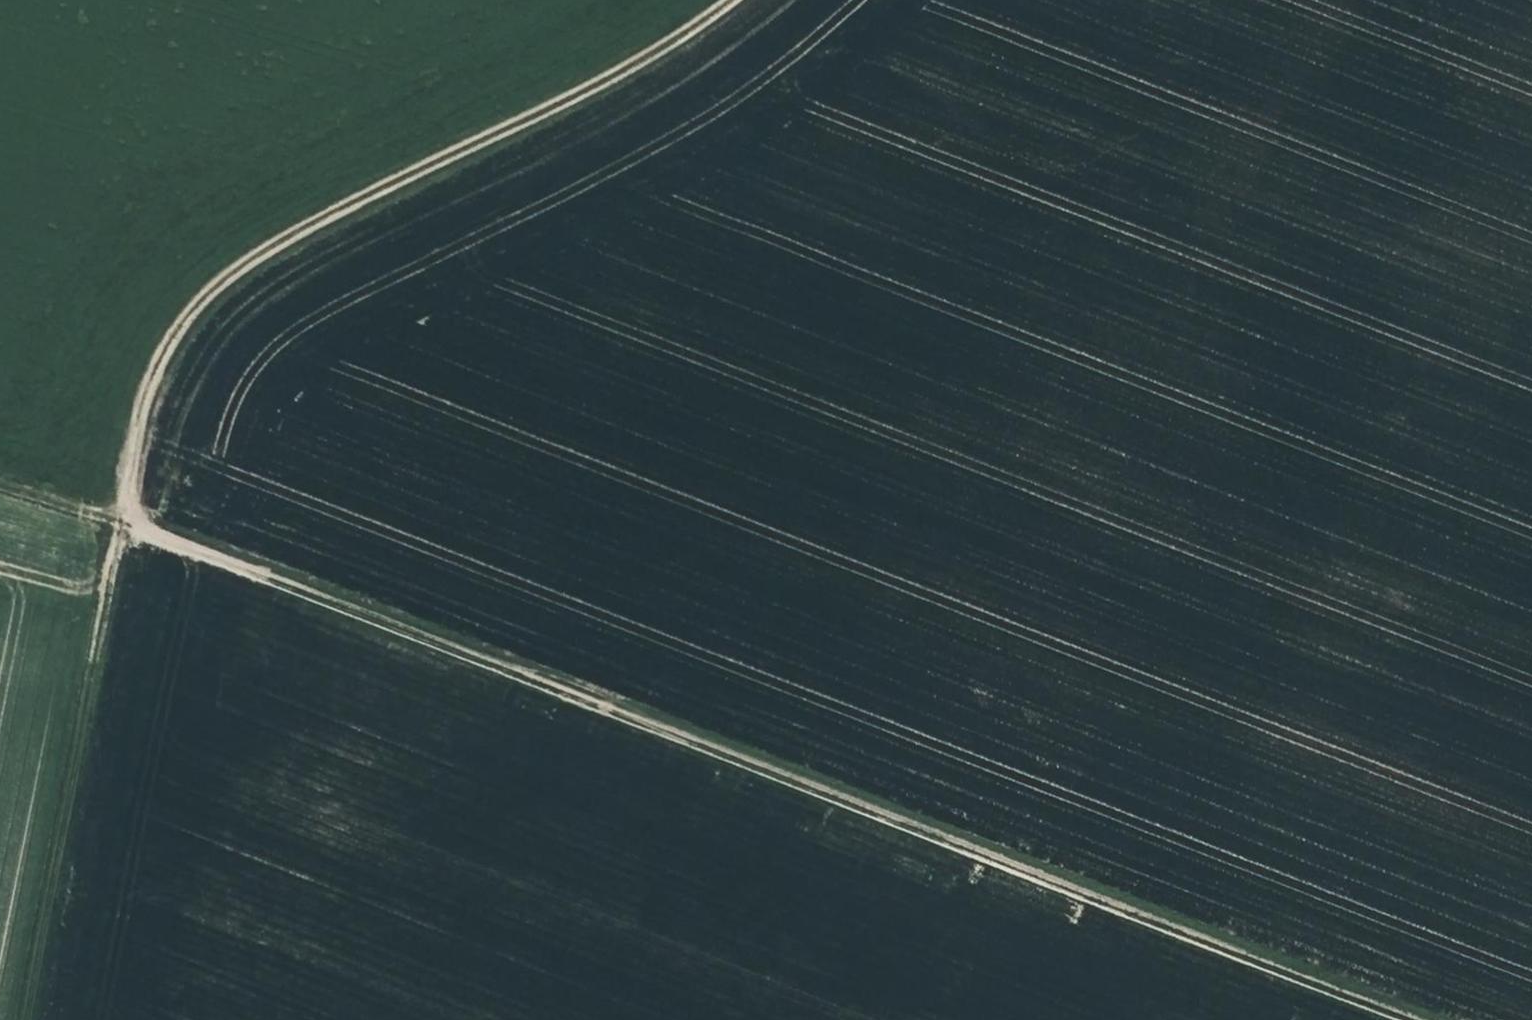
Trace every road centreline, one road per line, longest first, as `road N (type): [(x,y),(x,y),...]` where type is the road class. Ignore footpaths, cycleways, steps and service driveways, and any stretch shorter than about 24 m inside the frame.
road 1 (track): [(1422,1019),(197,552),(140,517),(129,473),(147,386),(204,291),(351,188),(606,79),(731,0)]
road 2 (track): [(25,1019),(109,580),(133,502)]
road 3 (track): [(150,531),(0,487)]

